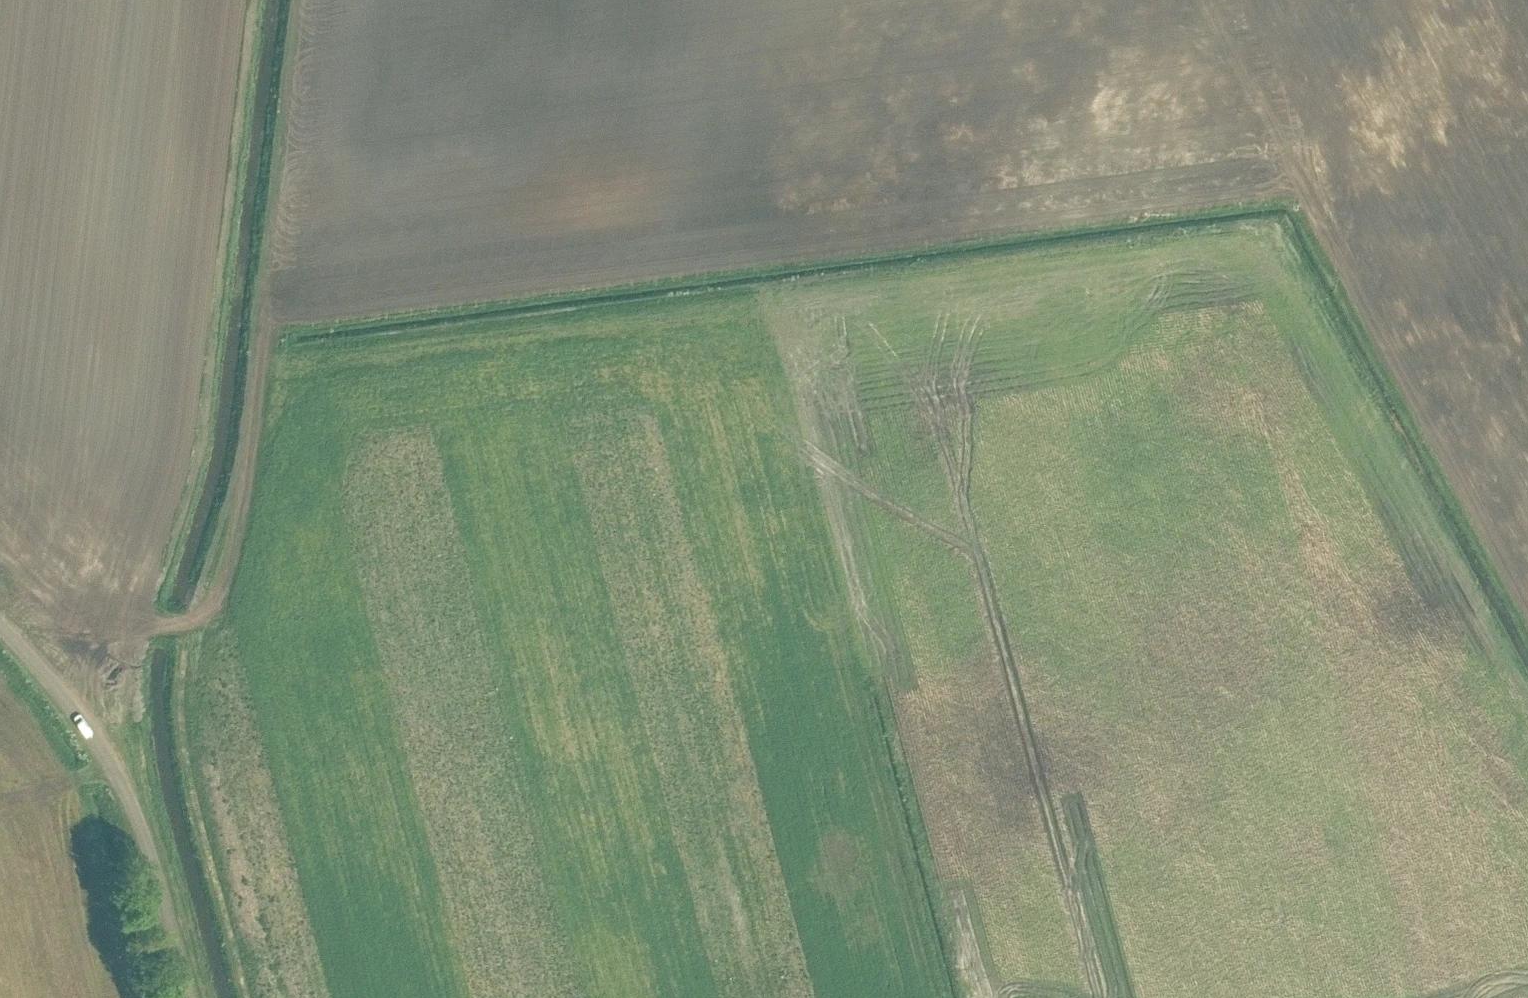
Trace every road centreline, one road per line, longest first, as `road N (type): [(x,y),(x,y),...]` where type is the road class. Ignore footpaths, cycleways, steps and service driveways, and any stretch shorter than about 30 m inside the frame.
road 1 (unclassified): [(190,997),(130,797),(77,713),(0,625)]

